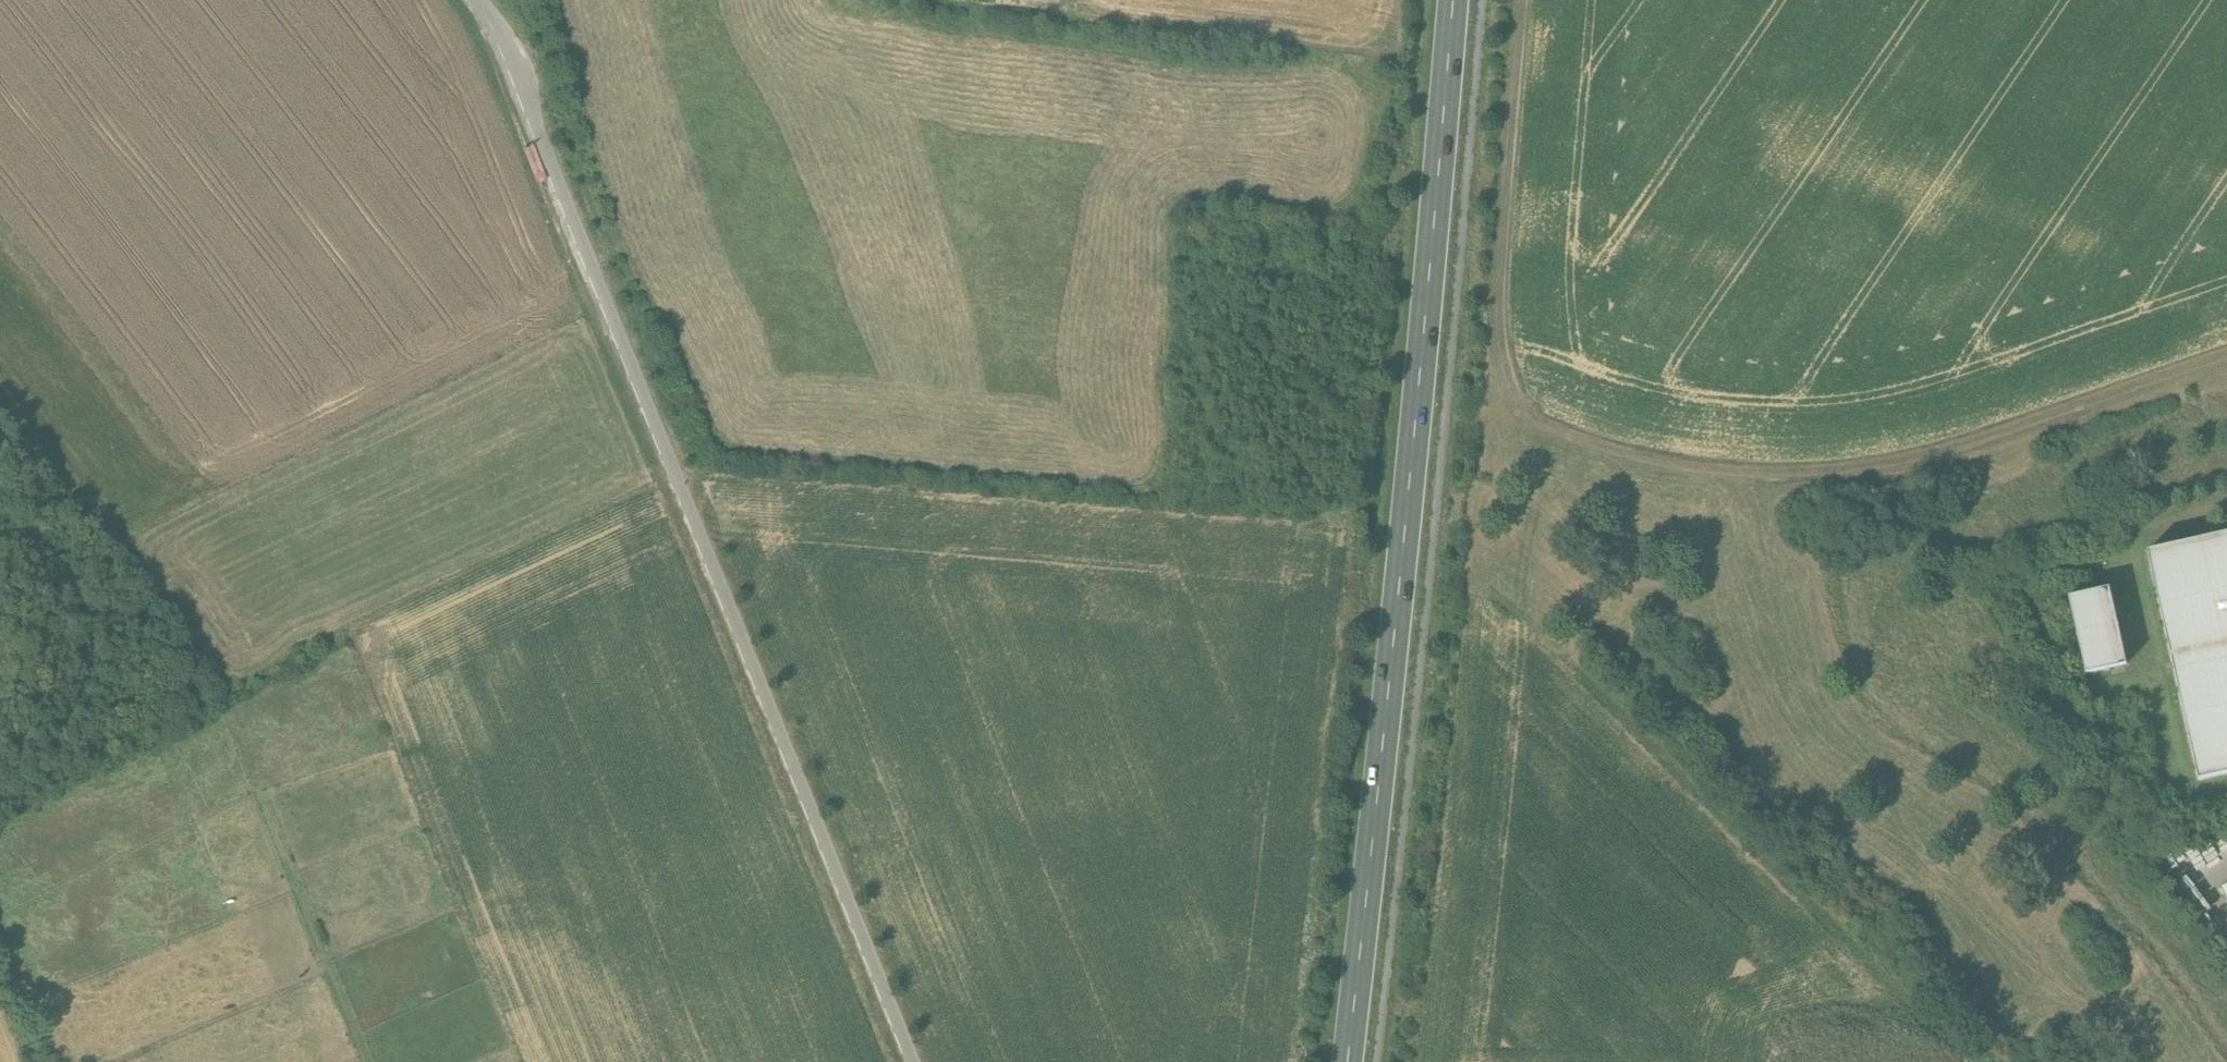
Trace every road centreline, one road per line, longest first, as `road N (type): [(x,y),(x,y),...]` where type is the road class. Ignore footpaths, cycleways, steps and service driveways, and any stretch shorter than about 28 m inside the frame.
road 1 (track): [(2226,347),(1897,464),(1741,477),(1570,442),(1521,413),(1496,347),(1521,0)]
road 2 (track): [(911,1061),(504,43),(476,0)]
road 3 (secondary): [(1449,0),(1418,388),(1346,1061)]

